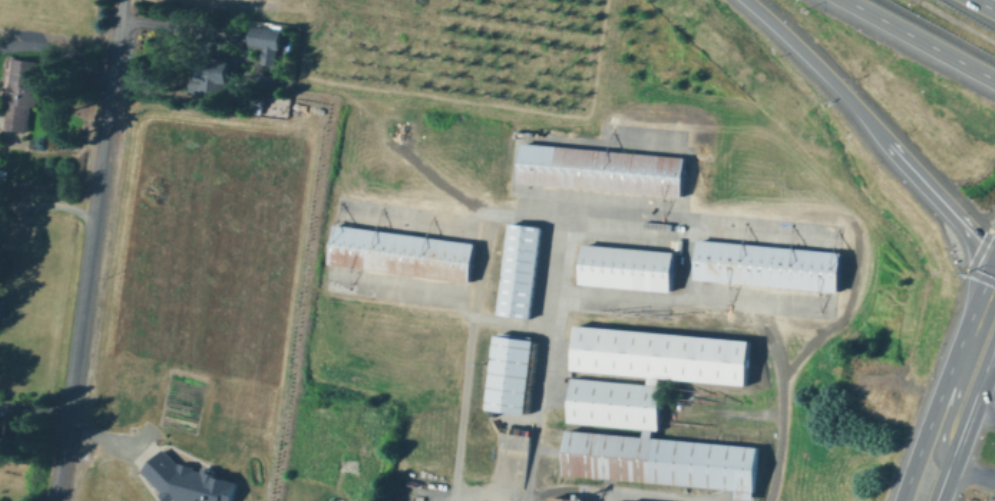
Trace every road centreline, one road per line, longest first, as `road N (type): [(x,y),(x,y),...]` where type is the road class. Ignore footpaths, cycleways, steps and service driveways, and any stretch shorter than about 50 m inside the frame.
road 1 (residential): [(124,0),(54,500)]
road 2 (motorway): [(868,116),(994,247)]
road 3 (trunk): [(973,340),(932,416),(904,500)]
road 4 (motorway): [(747,0),(868,116)]
road 5 (motorway): [(851,0),(994,77)]
road 6 (trunk): [(938,500),(994,350)]
road 7 (trunk): [(973,340),(940,442),(939,455),(951,465)]

